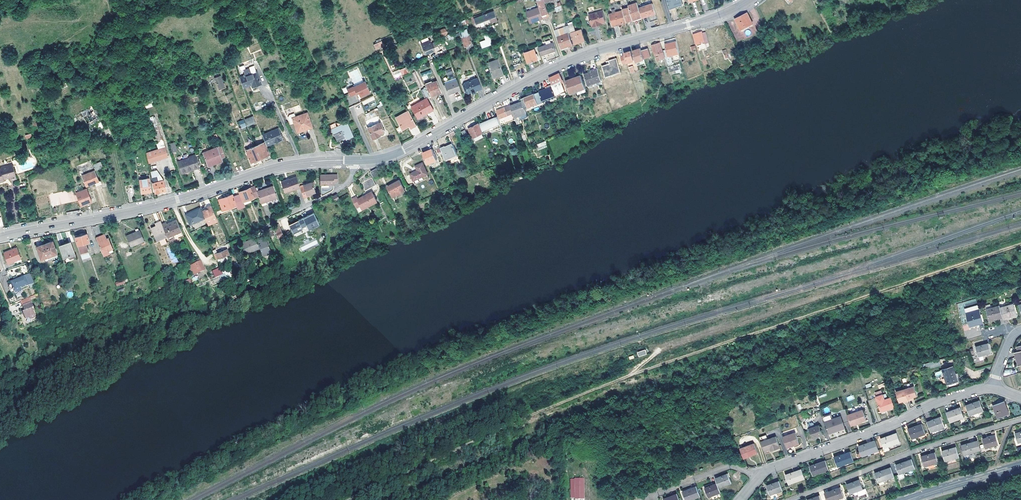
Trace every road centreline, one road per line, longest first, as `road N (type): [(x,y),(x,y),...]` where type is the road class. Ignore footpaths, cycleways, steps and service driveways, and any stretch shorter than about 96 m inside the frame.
road 1 (tertiary): [(359,161),(412,146),(553,69),(751,0)]
road 2 (track): [(1020,245),(632,375)]
road 3 (tertiary): [(0,235),(143,209),(289,164),(359,161)]
road 4 (track): [(632,375),(351,499)]
road 5 (residential): [(995,387),(760,478)]
road 6 (residential): [(795,499),(1020,421)]
road 7 (residential): [(645,499),(731,467),(760,478)]

